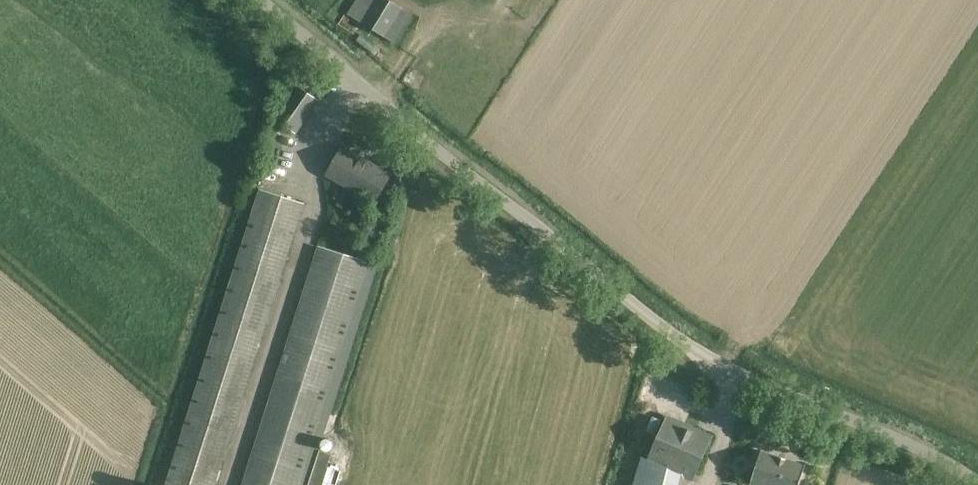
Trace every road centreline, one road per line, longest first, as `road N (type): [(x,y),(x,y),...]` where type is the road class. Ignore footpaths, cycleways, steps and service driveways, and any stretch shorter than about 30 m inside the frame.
road 1 (unclassified): [(977,477),(758,372),(681,323),(290,0)]

